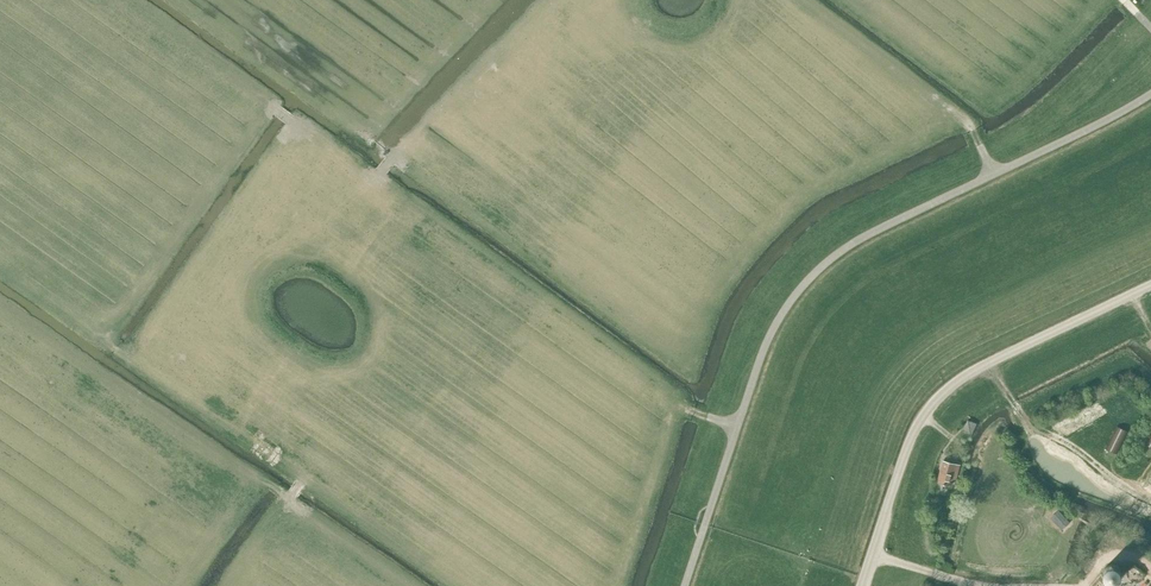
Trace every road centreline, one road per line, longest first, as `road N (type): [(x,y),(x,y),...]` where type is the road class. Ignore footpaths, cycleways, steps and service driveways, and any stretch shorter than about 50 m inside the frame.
road 1 (unclassified): [(863,585),(910,441),(940,396),(994,359),(1150,285)]

